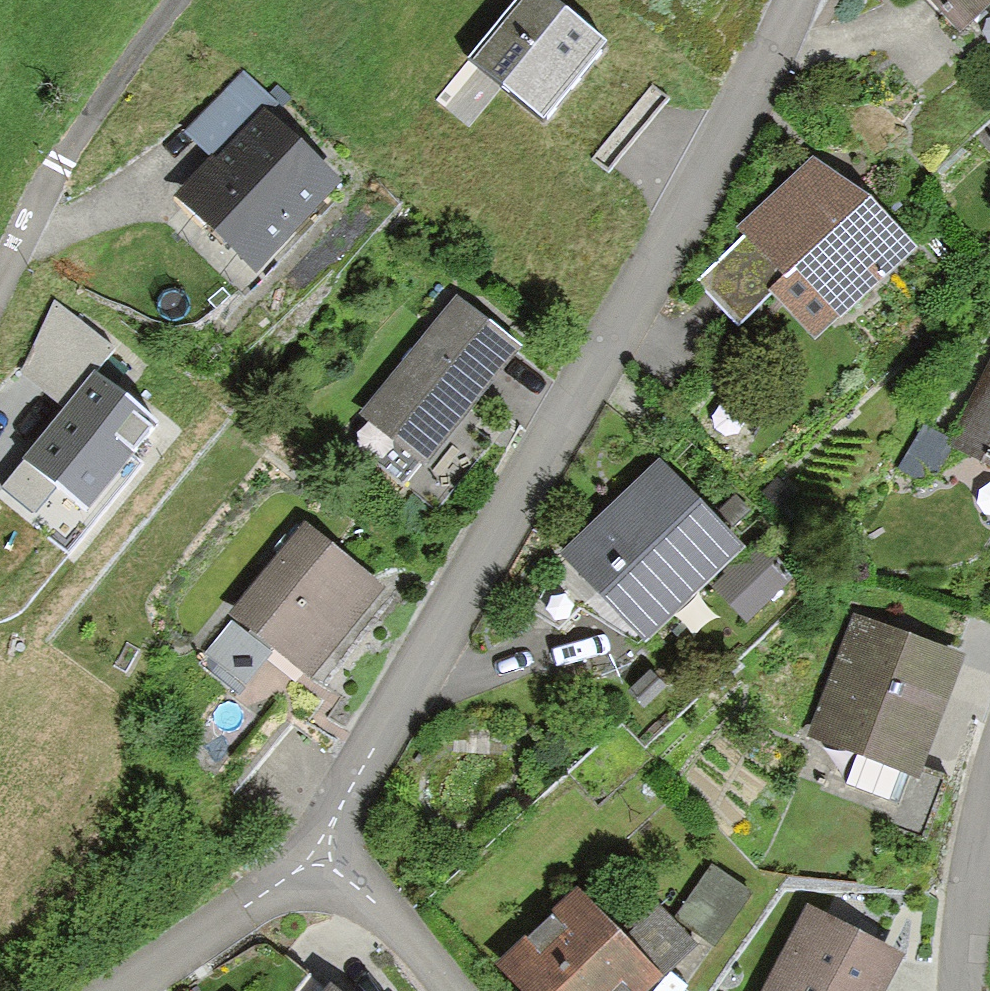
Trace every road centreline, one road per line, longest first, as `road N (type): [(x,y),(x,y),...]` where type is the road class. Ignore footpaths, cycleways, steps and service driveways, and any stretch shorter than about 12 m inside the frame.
road 1 (residential): [(317,849),(797,0)]
road 2 (residential): [(178,0),(90,119),(0,283)]
road 3 (residential): [(109,990),(317,849)]
road 4 (residential): [(989,792),(961,990)]
road 5 (residential): [(317,849),(451,990)]

